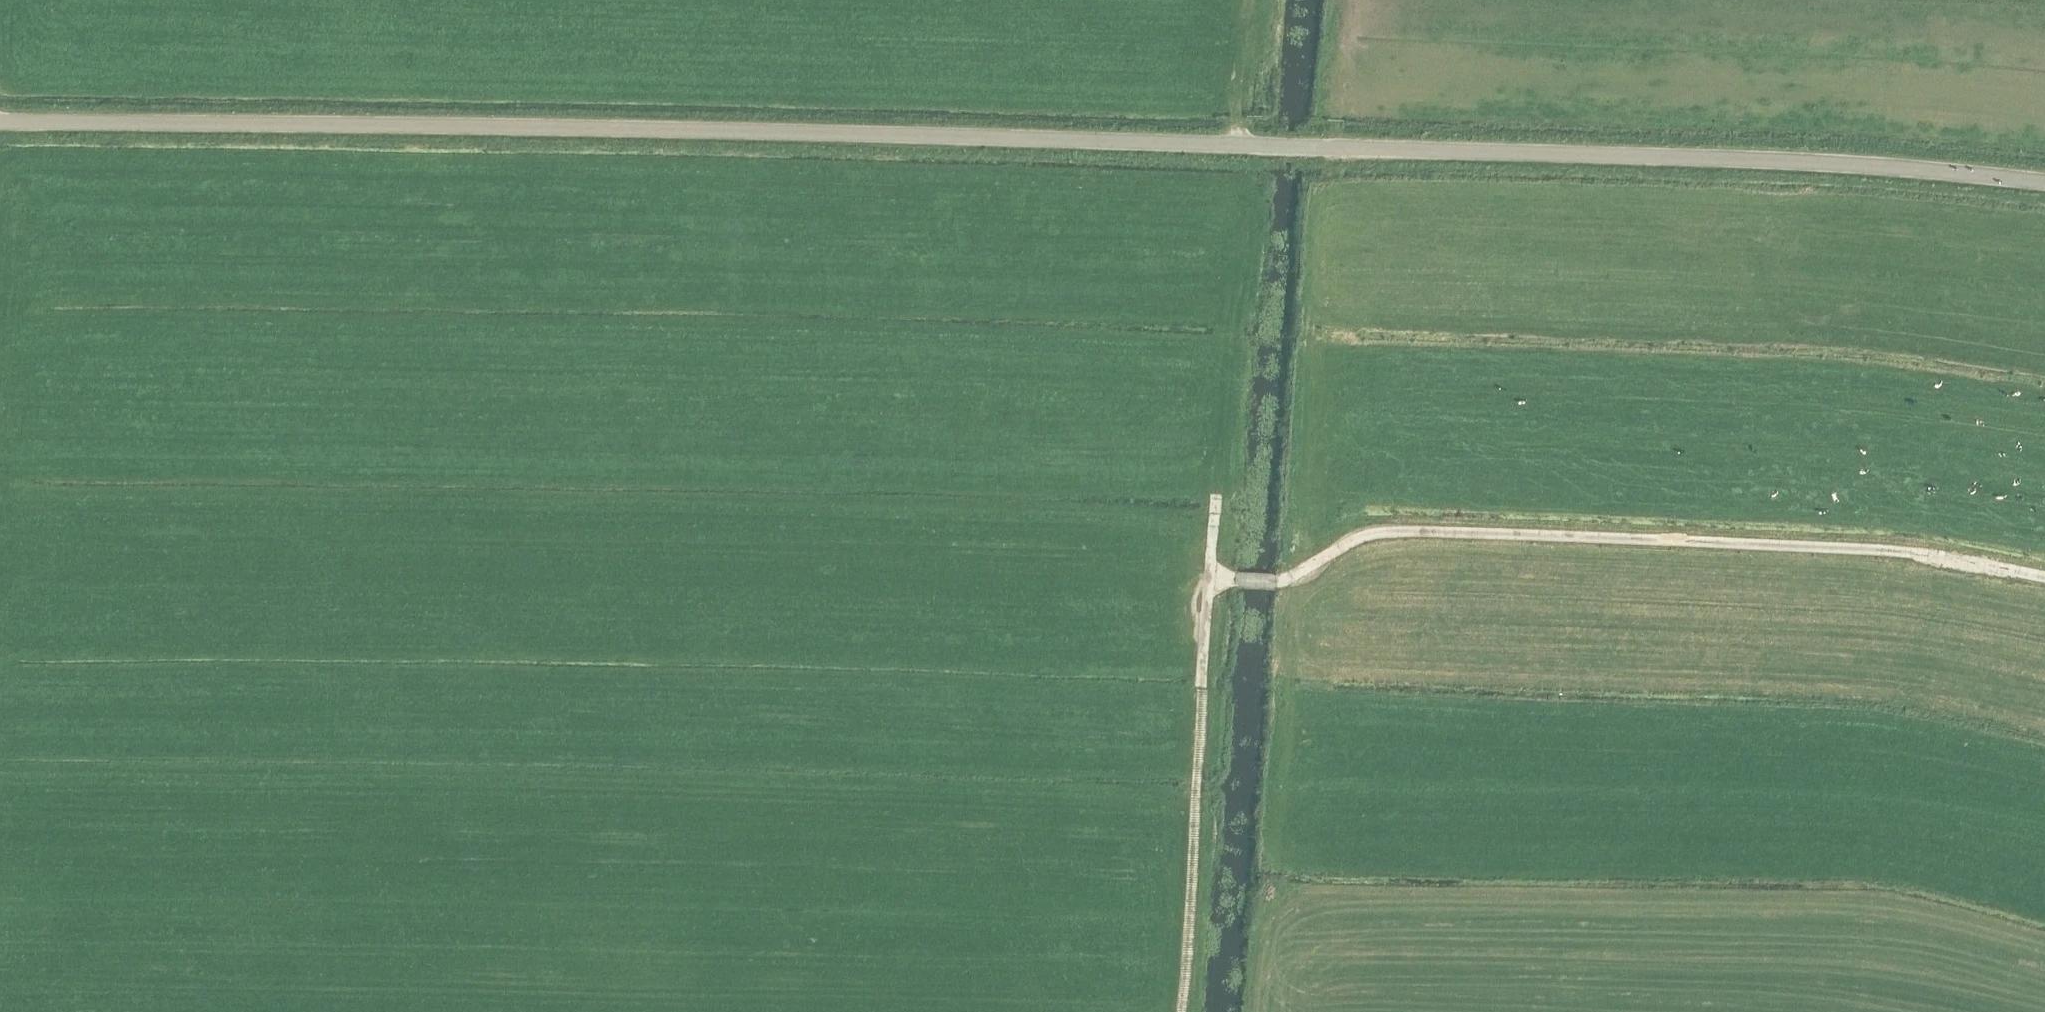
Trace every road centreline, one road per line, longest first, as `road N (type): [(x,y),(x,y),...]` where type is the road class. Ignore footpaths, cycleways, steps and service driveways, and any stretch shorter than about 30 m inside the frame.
road 1 (unclassified): [(2044,180),(1742,159),(0,120)]

